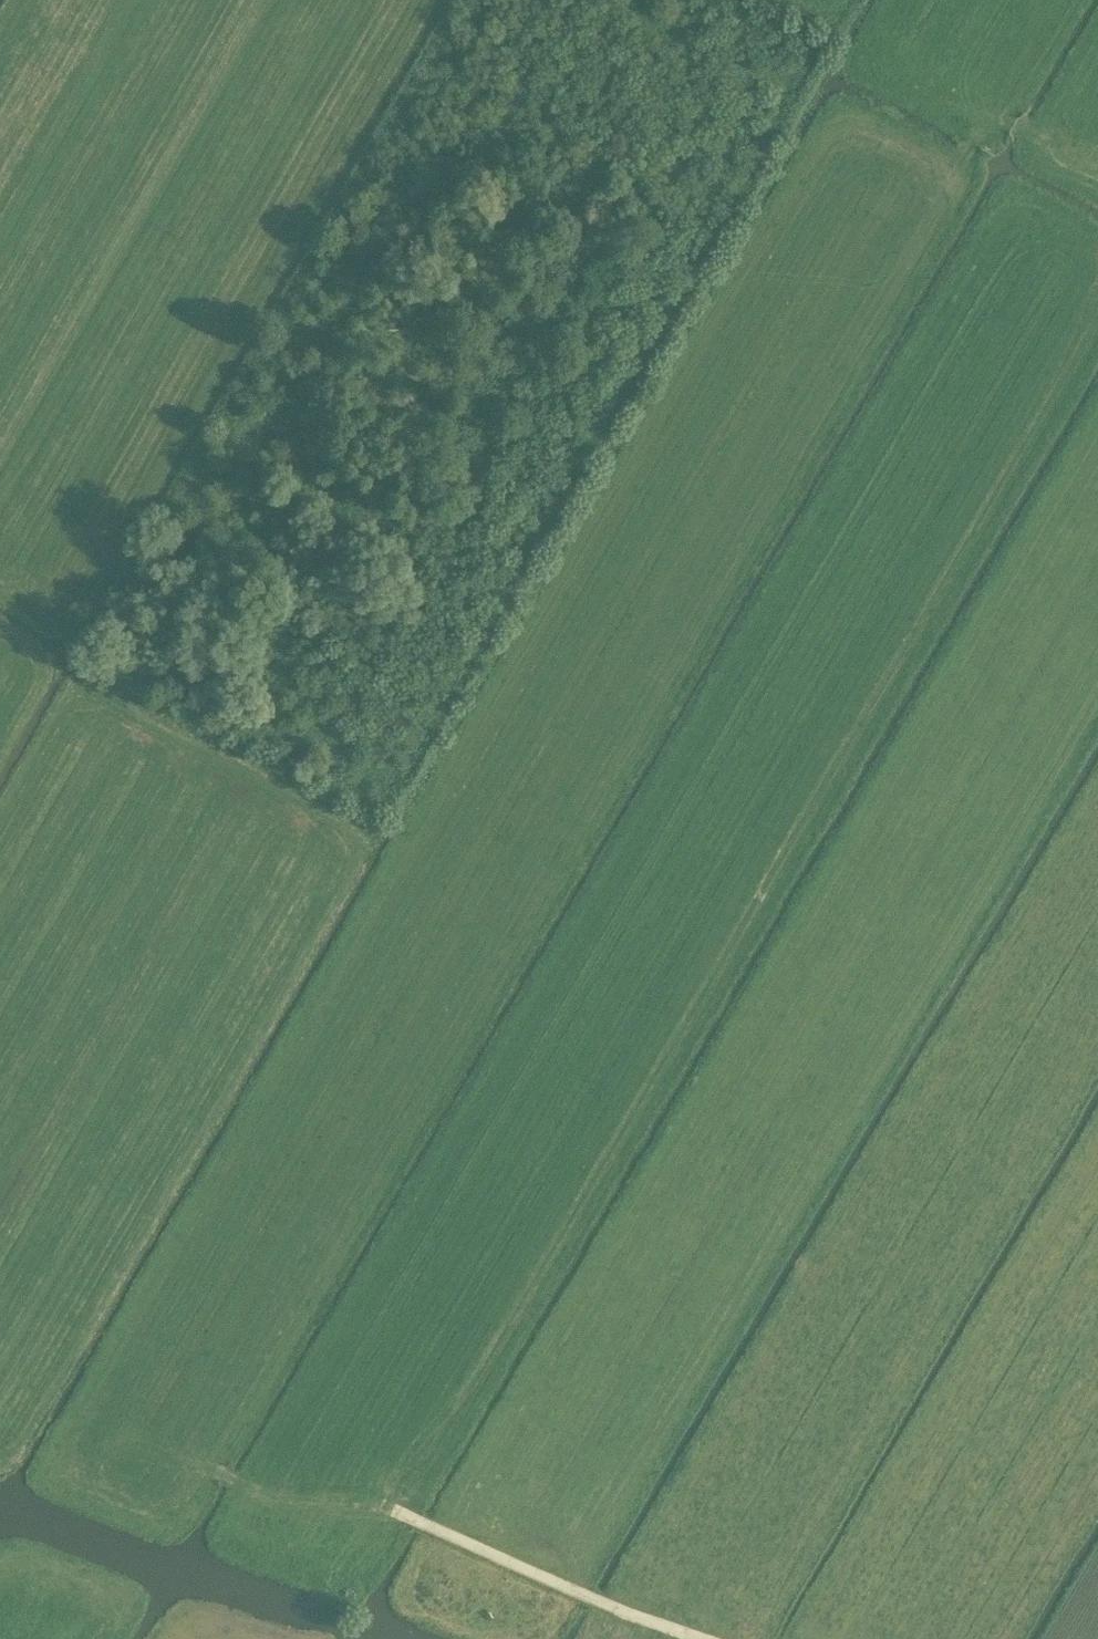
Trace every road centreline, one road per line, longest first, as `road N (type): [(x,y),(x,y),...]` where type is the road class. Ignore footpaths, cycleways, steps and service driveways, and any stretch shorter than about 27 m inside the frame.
road 1 (track): [(703,1638),(413,1519)]

